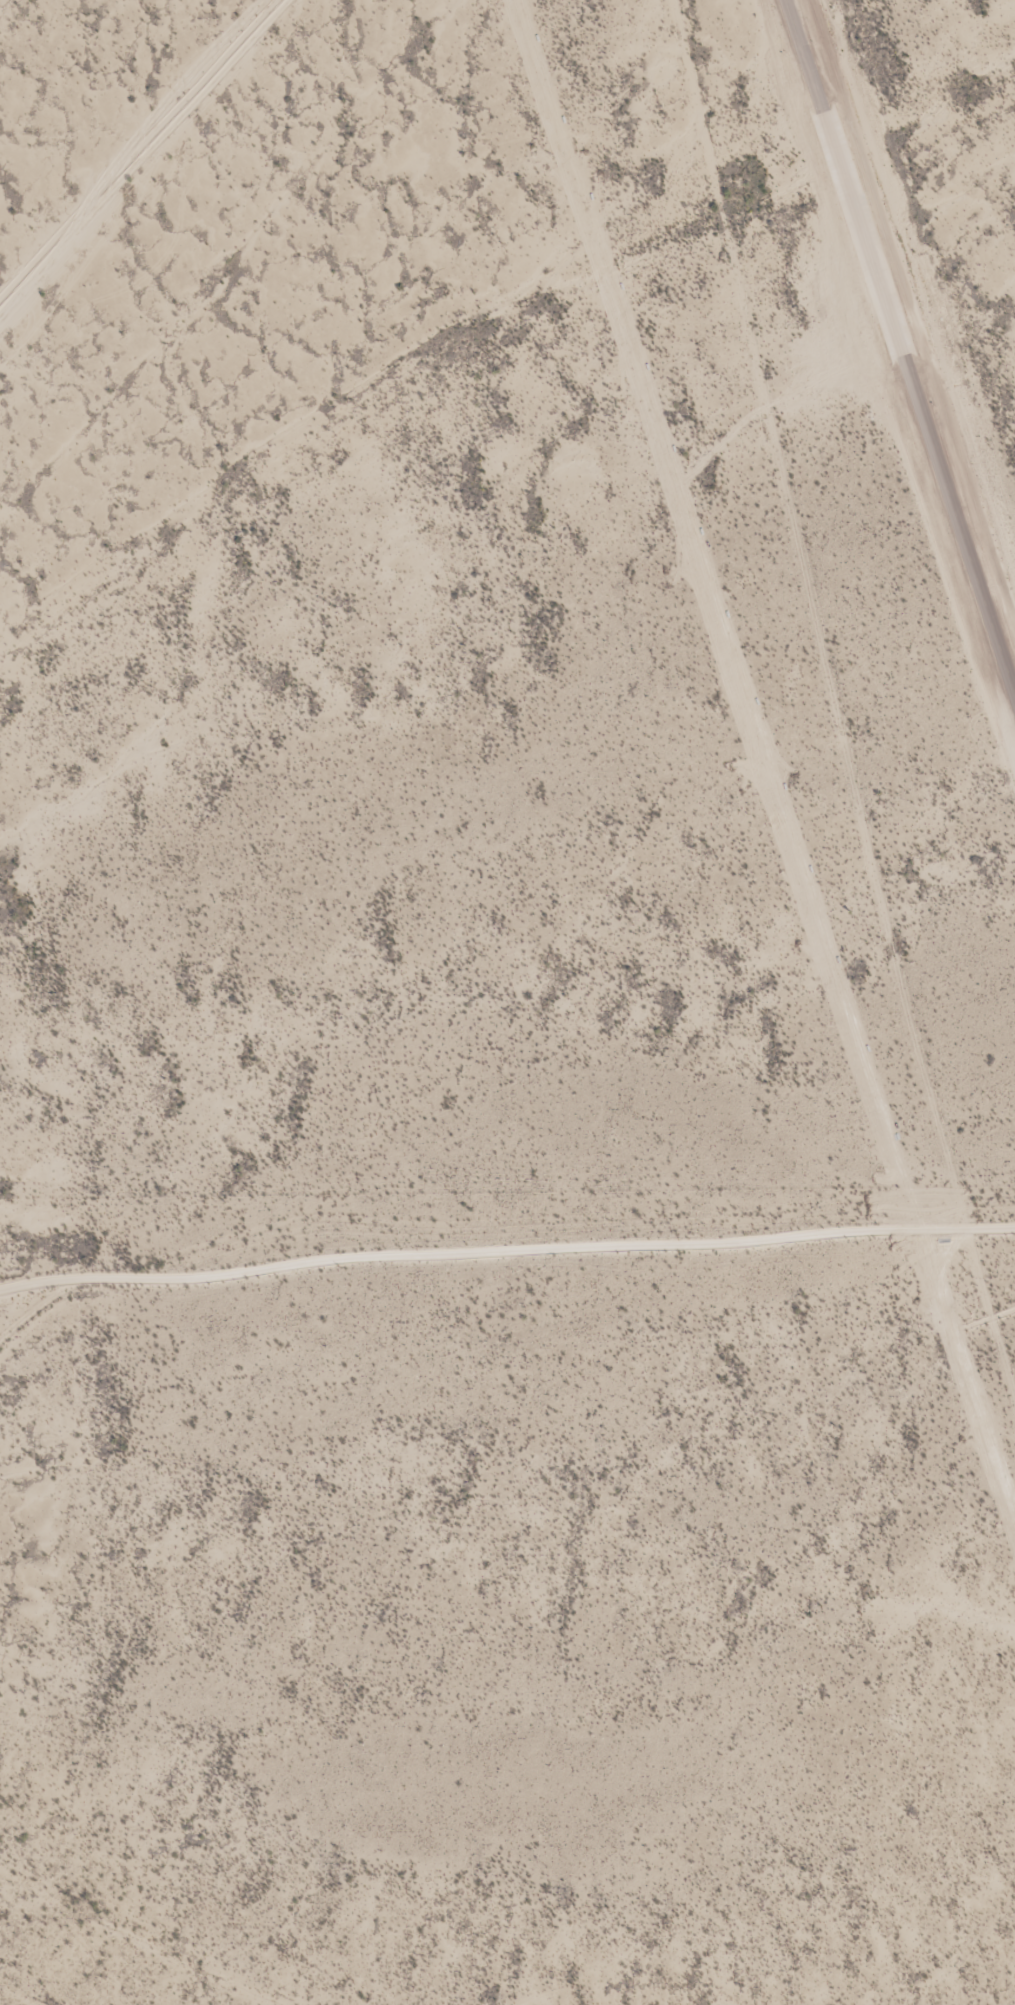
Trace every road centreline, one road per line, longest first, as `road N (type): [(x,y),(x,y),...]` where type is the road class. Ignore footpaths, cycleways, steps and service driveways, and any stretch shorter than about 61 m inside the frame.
road 1 (track): [(0,1286),(300,1246),(1014,1227)]
road 2 (track): [(799,0),(1014,663)]

